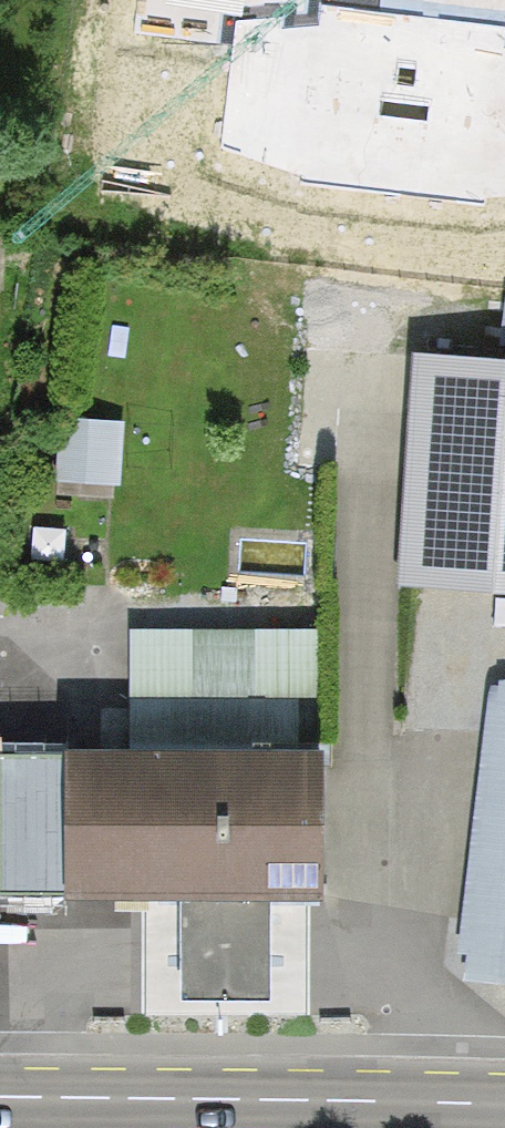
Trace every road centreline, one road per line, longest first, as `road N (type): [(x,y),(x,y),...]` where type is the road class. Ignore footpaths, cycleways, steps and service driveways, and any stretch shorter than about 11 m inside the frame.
road 1 (secondary): [(0,1097),(504,1104)]

